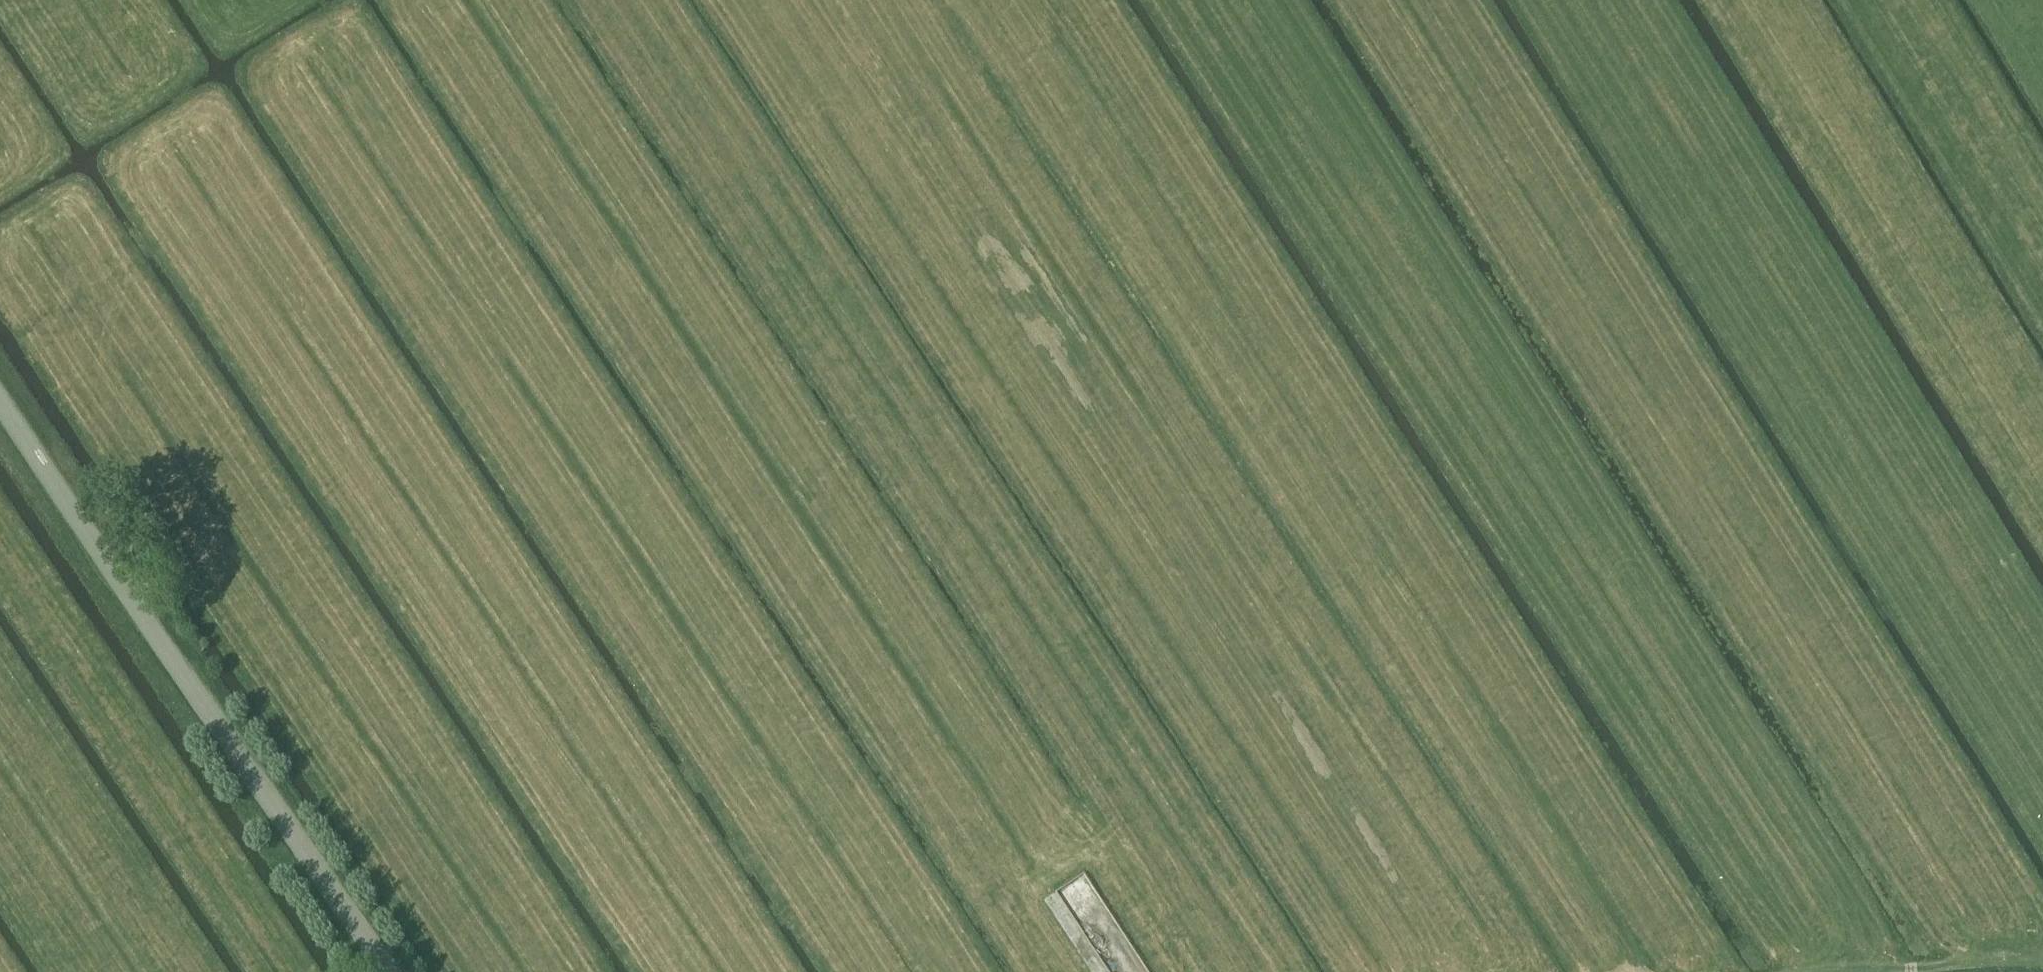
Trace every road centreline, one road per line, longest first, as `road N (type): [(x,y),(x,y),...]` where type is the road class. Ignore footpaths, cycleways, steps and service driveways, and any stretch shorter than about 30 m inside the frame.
road 1 (unclassified): [(390,971),(0,397)]

